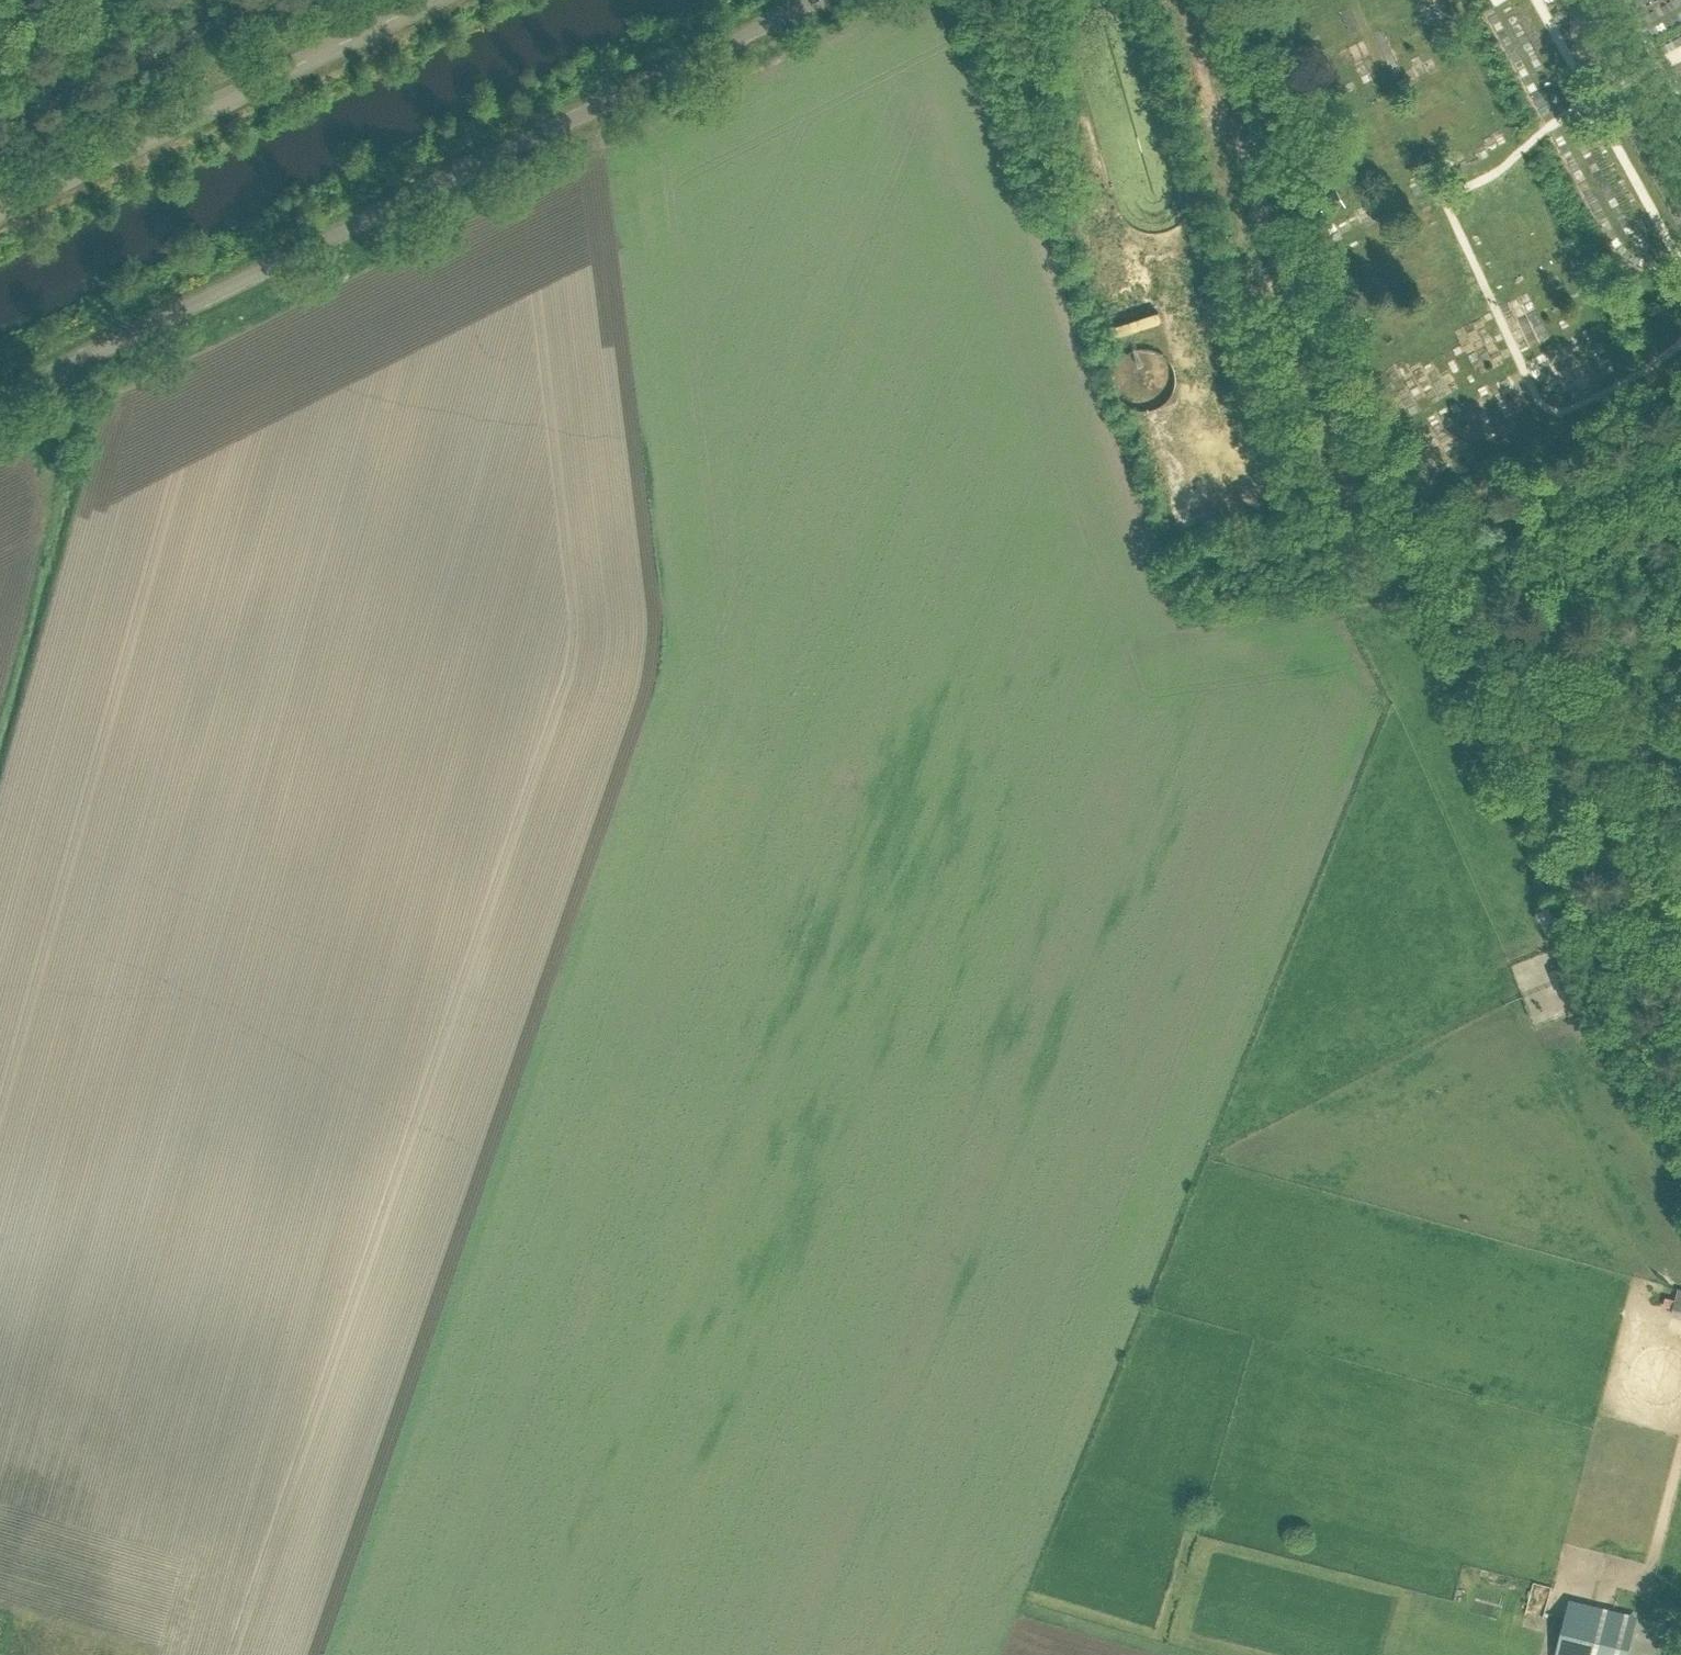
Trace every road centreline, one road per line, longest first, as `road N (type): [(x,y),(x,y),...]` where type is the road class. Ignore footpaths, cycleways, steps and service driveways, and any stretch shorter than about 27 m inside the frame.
road 1 (unclassified): [(0,396),(815,0)]
road 2 (tertiary): [(0,209),(428,0)]
road 3 (track): [(1399,582),(1370,507),(1354,496),(1274,248)]

